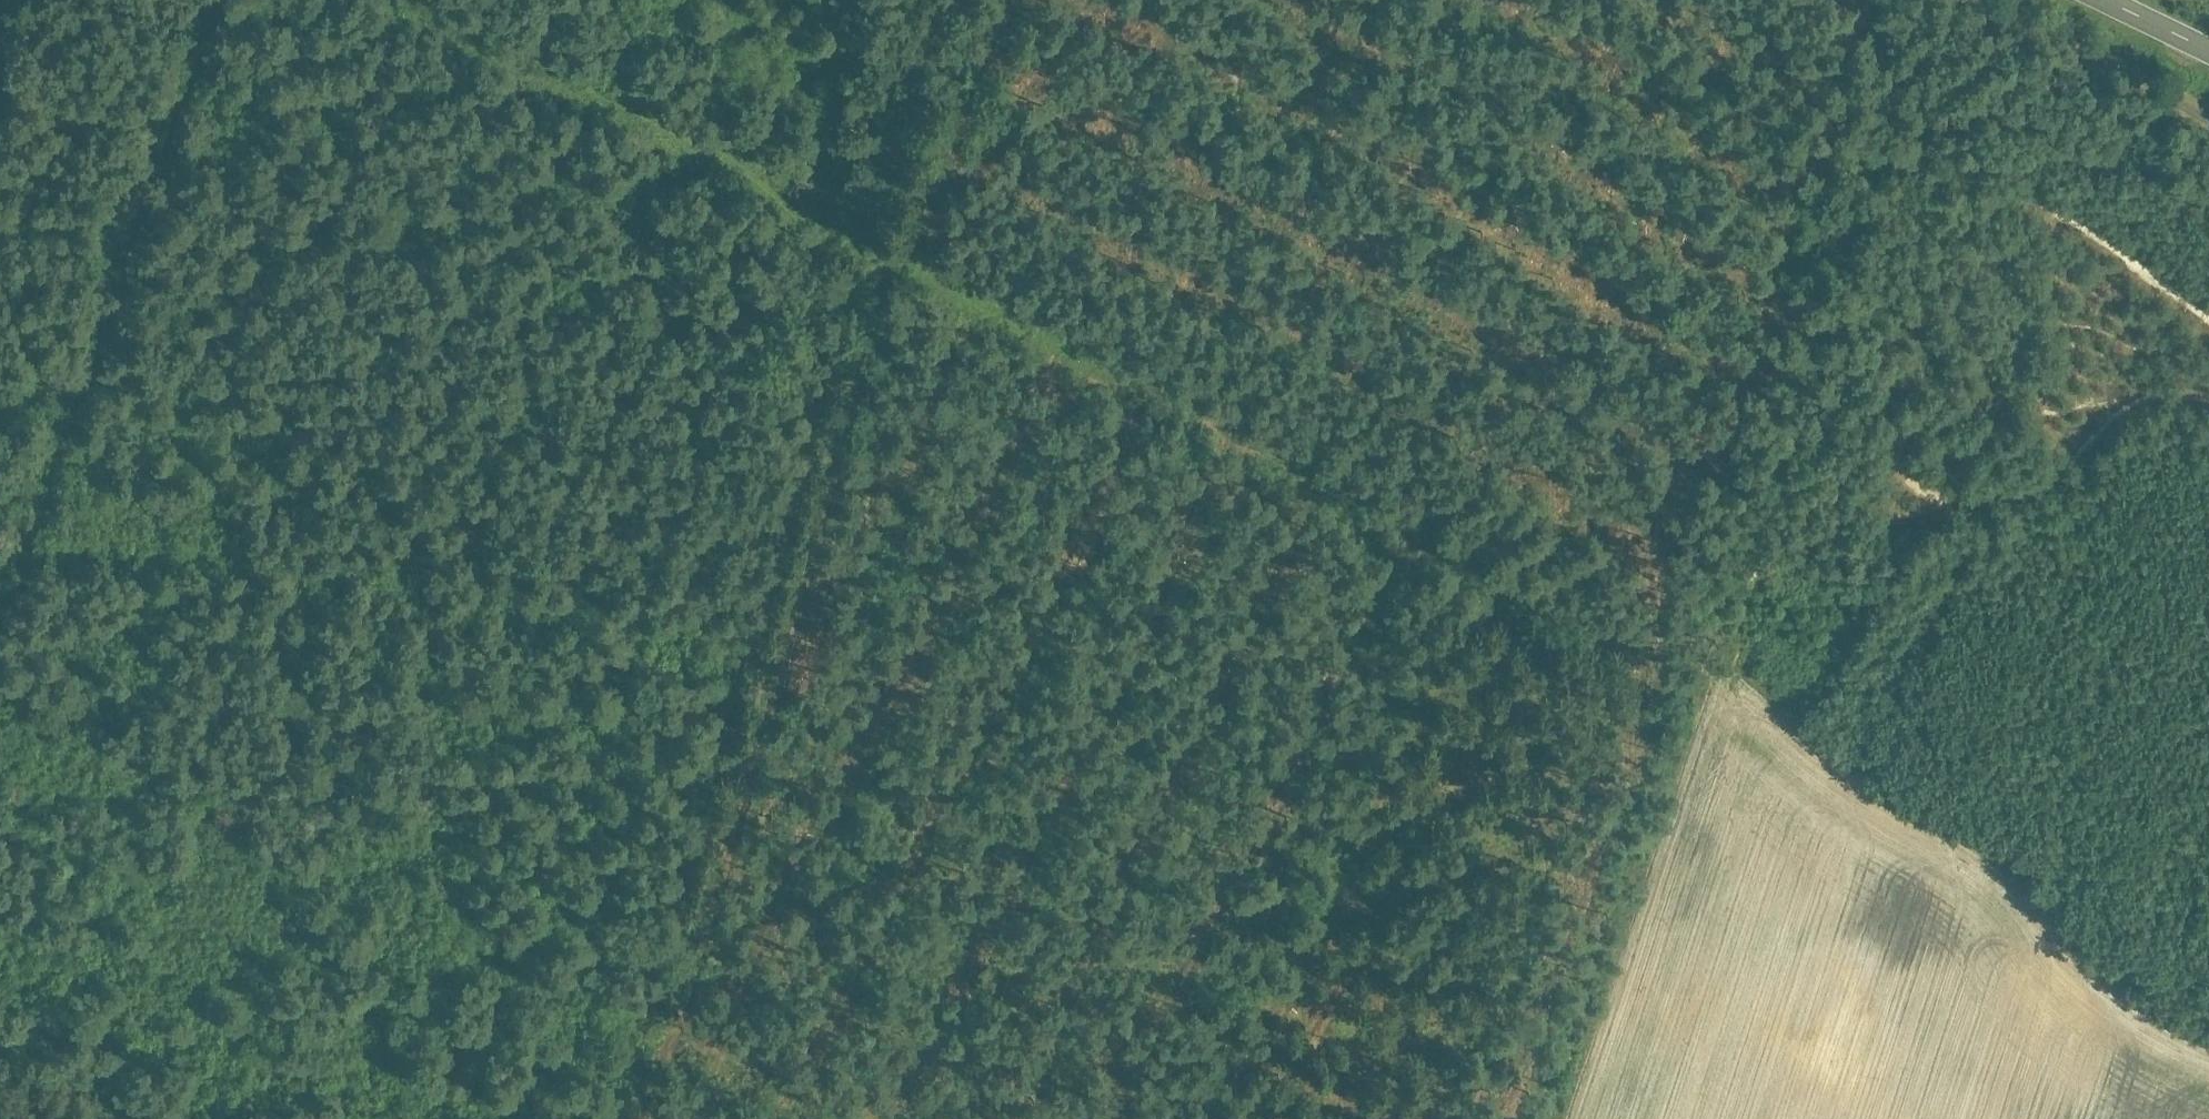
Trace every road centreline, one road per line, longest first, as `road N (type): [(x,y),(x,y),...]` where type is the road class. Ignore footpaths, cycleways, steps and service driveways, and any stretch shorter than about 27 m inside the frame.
road 1 (secondary): [(2208,52),(2101,0)]

